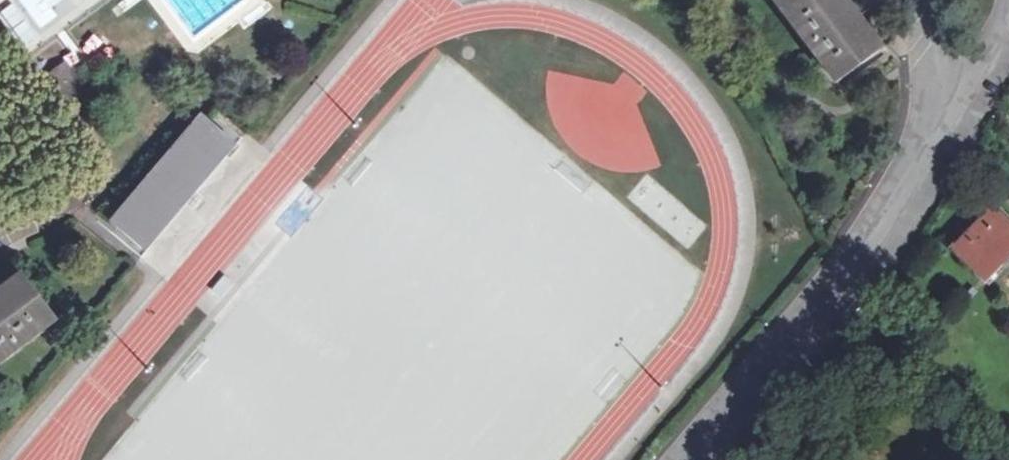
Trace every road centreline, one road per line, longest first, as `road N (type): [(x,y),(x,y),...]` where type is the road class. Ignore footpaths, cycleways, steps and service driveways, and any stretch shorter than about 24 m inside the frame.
road 1 (residential): [(677,459),(876,218),(948,95)]

